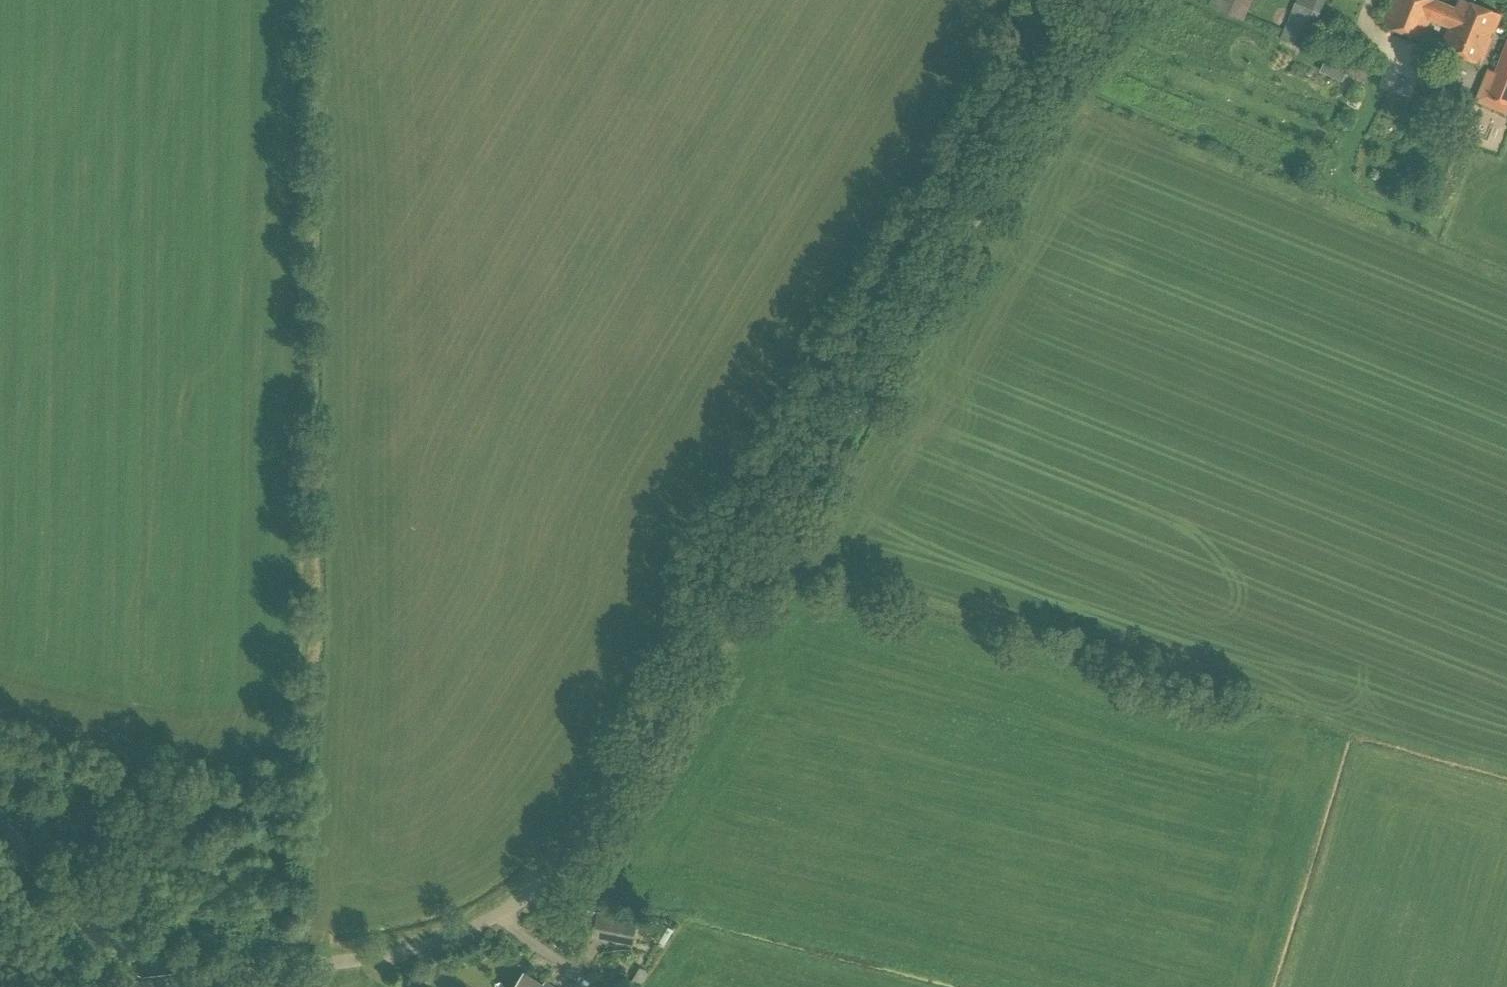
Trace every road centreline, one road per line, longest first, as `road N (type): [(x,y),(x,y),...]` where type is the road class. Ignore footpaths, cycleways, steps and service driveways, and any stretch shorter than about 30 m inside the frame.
road 1 (unclassified): [(134,986),(396,954),(480,923),(560,863),(1105,0)]

